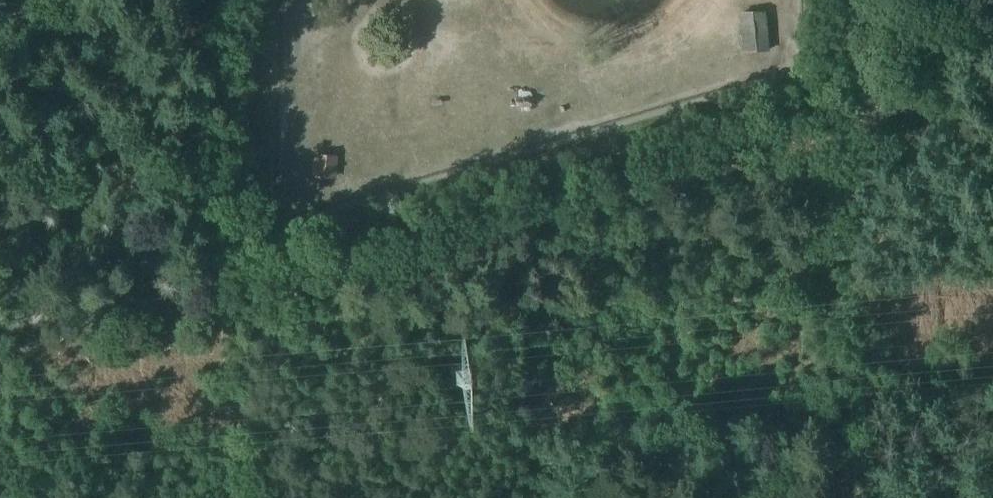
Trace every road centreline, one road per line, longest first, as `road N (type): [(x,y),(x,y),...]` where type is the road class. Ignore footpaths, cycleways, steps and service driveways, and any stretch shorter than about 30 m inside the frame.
road 1 (track): [(810,125),(839,497)]
road 2 (track): [(218,301),(239,497)]

